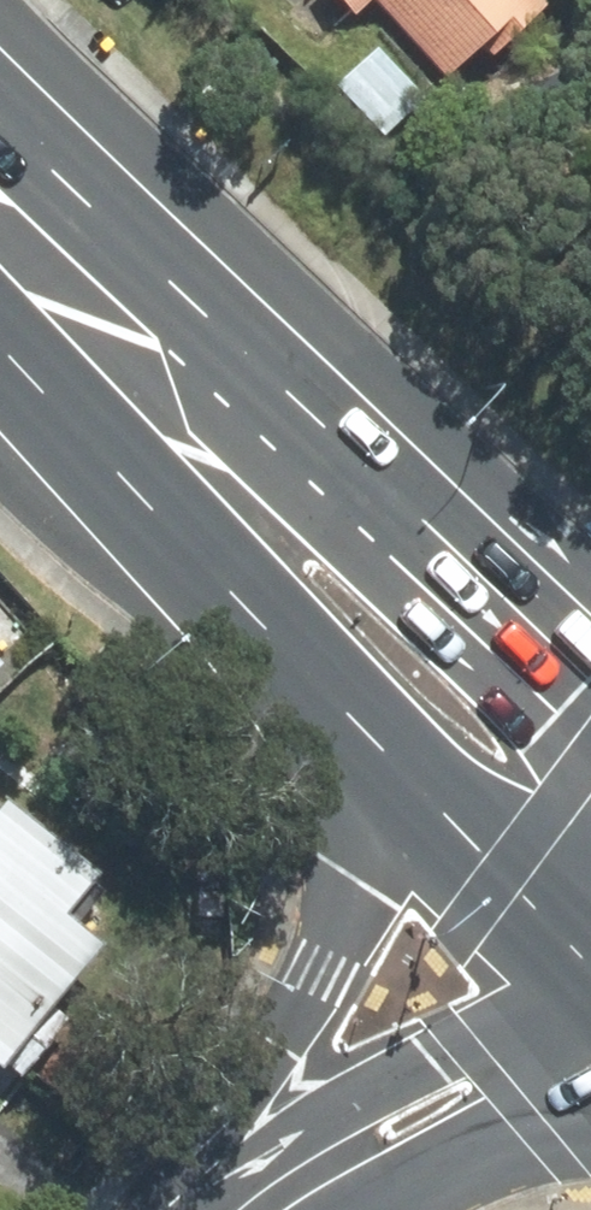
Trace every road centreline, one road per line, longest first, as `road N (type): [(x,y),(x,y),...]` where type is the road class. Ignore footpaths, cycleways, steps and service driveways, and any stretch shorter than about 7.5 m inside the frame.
road 1 (primary): [(209,1209),(293,1060),(343,935),(347,879),(278,635)]
road 2 (primary): [(148,393),(375,503),(590,697)]
road 3 (primary): [(590,958),(278,635)]
road 4 (residential): [(237,1209),(305,1150),(590,961)]
road 5 (residential): [(590,1078),(296,1209)]
road 6 (primary): [(278,635),(148,393)]
road 7 (primary): [(0,231),(148,393)]

